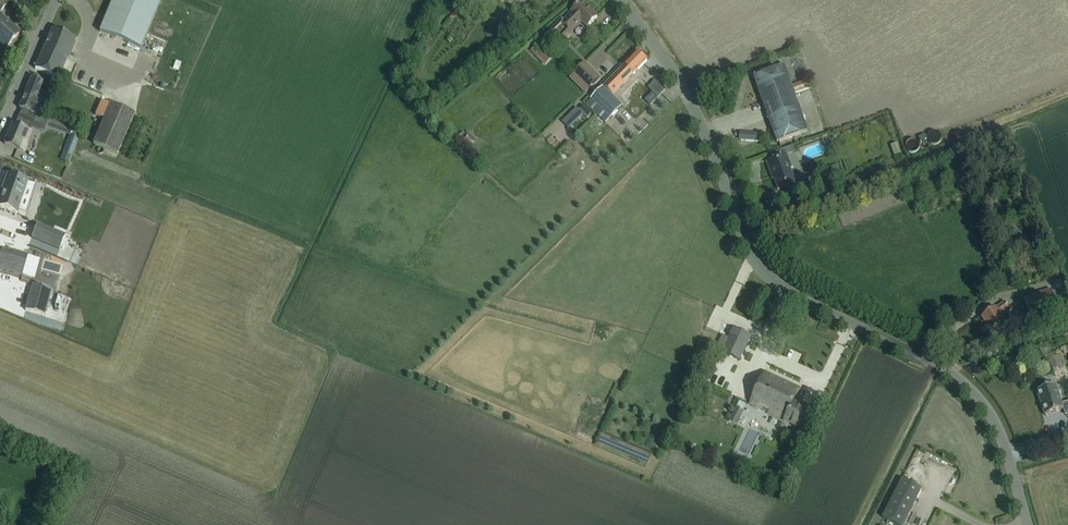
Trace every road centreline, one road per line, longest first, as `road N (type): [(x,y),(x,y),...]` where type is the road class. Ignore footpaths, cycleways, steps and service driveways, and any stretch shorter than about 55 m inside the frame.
road 1 (unclassified): [(1027,524),(1006,452),(960,380),(782,289),(760,266),(687,100),(618,0)]
road 2 (unclassified): [(0,131),(60,0)]

